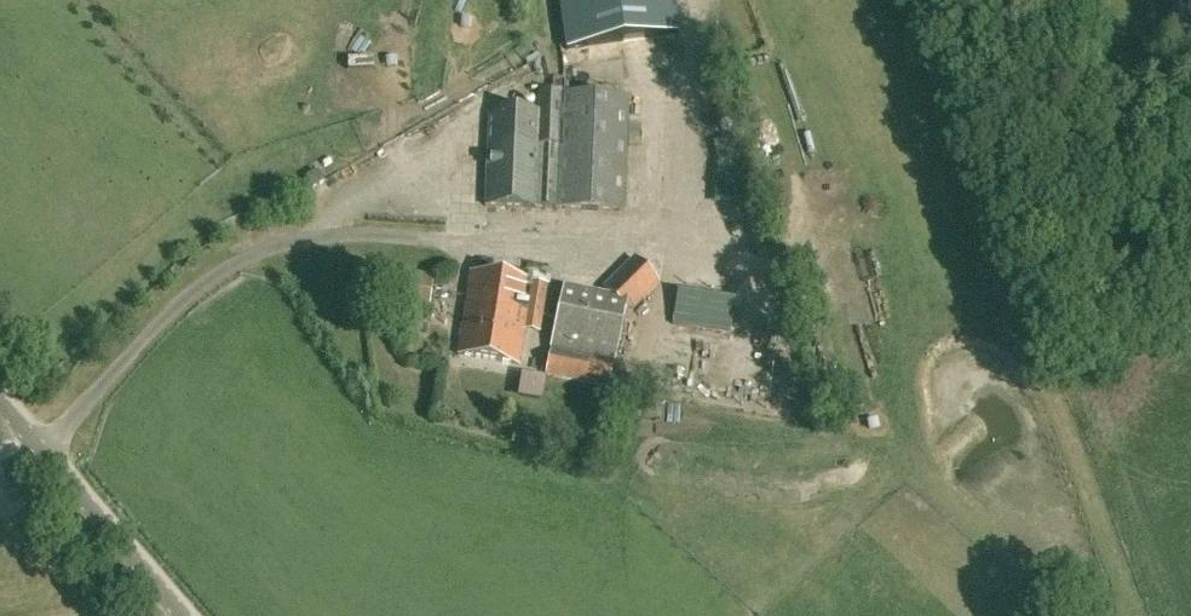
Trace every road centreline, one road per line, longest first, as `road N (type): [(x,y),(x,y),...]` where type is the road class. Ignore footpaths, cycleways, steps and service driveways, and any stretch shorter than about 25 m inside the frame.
road 1 (residential): [(43,460),(183,299),(241,260),(291,244),(380,238)]
road 2 (unclassified): [(176,615),(43,460)]

